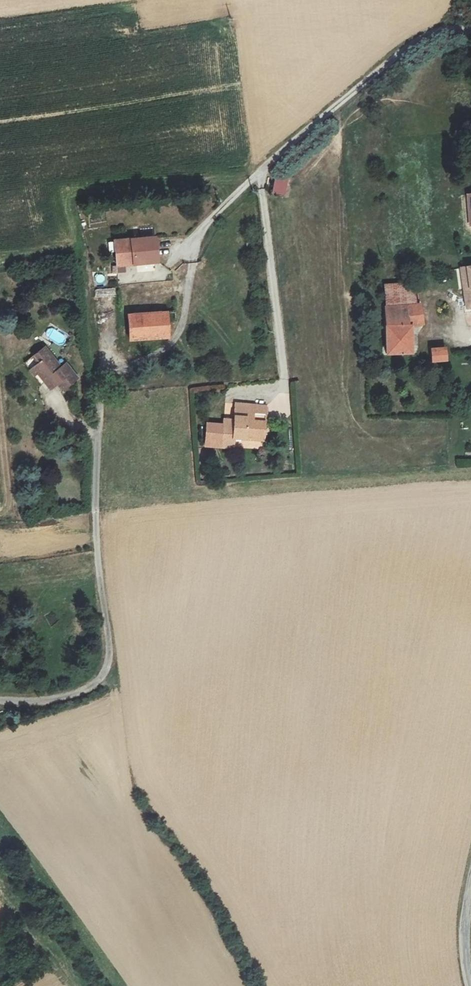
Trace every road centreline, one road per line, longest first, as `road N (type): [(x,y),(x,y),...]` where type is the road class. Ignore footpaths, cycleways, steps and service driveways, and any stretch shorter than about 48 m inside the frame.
road 1 (unclassified): [(0,701),(85,692),(106,669),(96,534),(101,387),(178,335),(193,263)]

